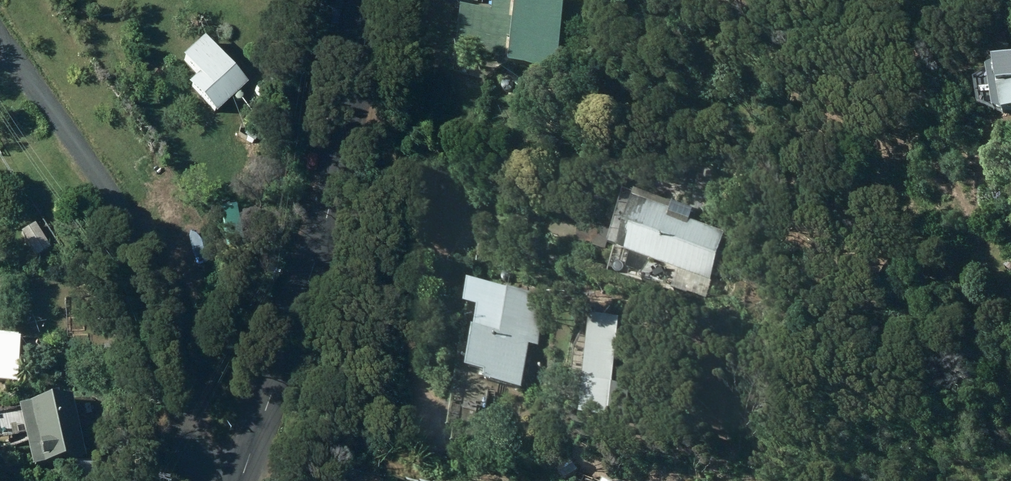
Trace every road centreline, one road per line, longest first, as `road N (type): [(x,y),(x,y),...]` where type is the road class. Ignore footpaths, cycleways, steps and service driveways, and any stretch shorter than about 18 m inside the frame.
road 1 (unclassified): [(0,35),(141,240),(167,299),(204,480)]
road 2 (tertiary): [(359,0),(337,179),(240,480)]

